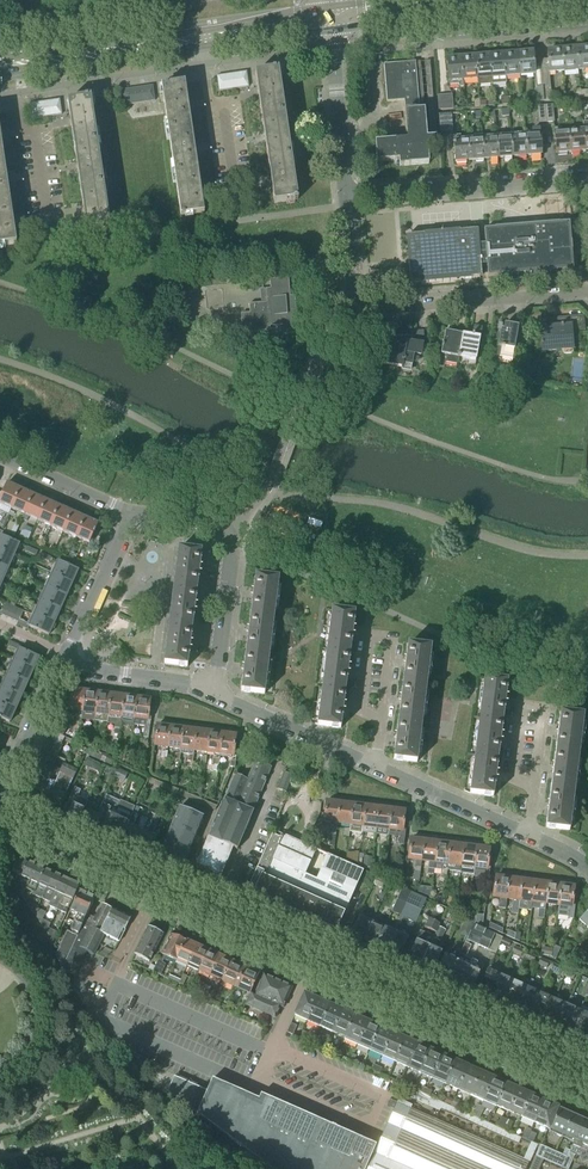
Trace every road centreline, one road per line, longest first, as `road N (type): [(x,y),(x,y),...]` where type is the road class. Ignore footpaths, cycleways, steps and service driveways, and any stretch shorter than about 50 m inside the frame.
road 1 (residential): [(587,1079),(0,816)]
road 2 (residential): [(587,866),(212,689)]
road 3 (residential): [(212,689),(231,531),(131,512)]
road 4 (residential): [(344,195),(587,175)]
road 5 (residential): [(356,302),(368,309),(587,290)]
road 6 (residential): [(0,96),(205,64)]
road 7 (secondary): [(0,64),(202,38)]
road 8 (residential): [(393,23),(414,39),(587,23)]
road 9 (residential): [(344,195),(330,27)]
road 10 (residential): [(65,657),(131,512)]
road 11 (residential): [(0,800),(65,657)]
road 12 (residential): [(212,689),(65,657)]
road 13 (residential): [(131,512),(0,453)]
road 14 (secondary): [(329,8),(222,25),(202,38)]

